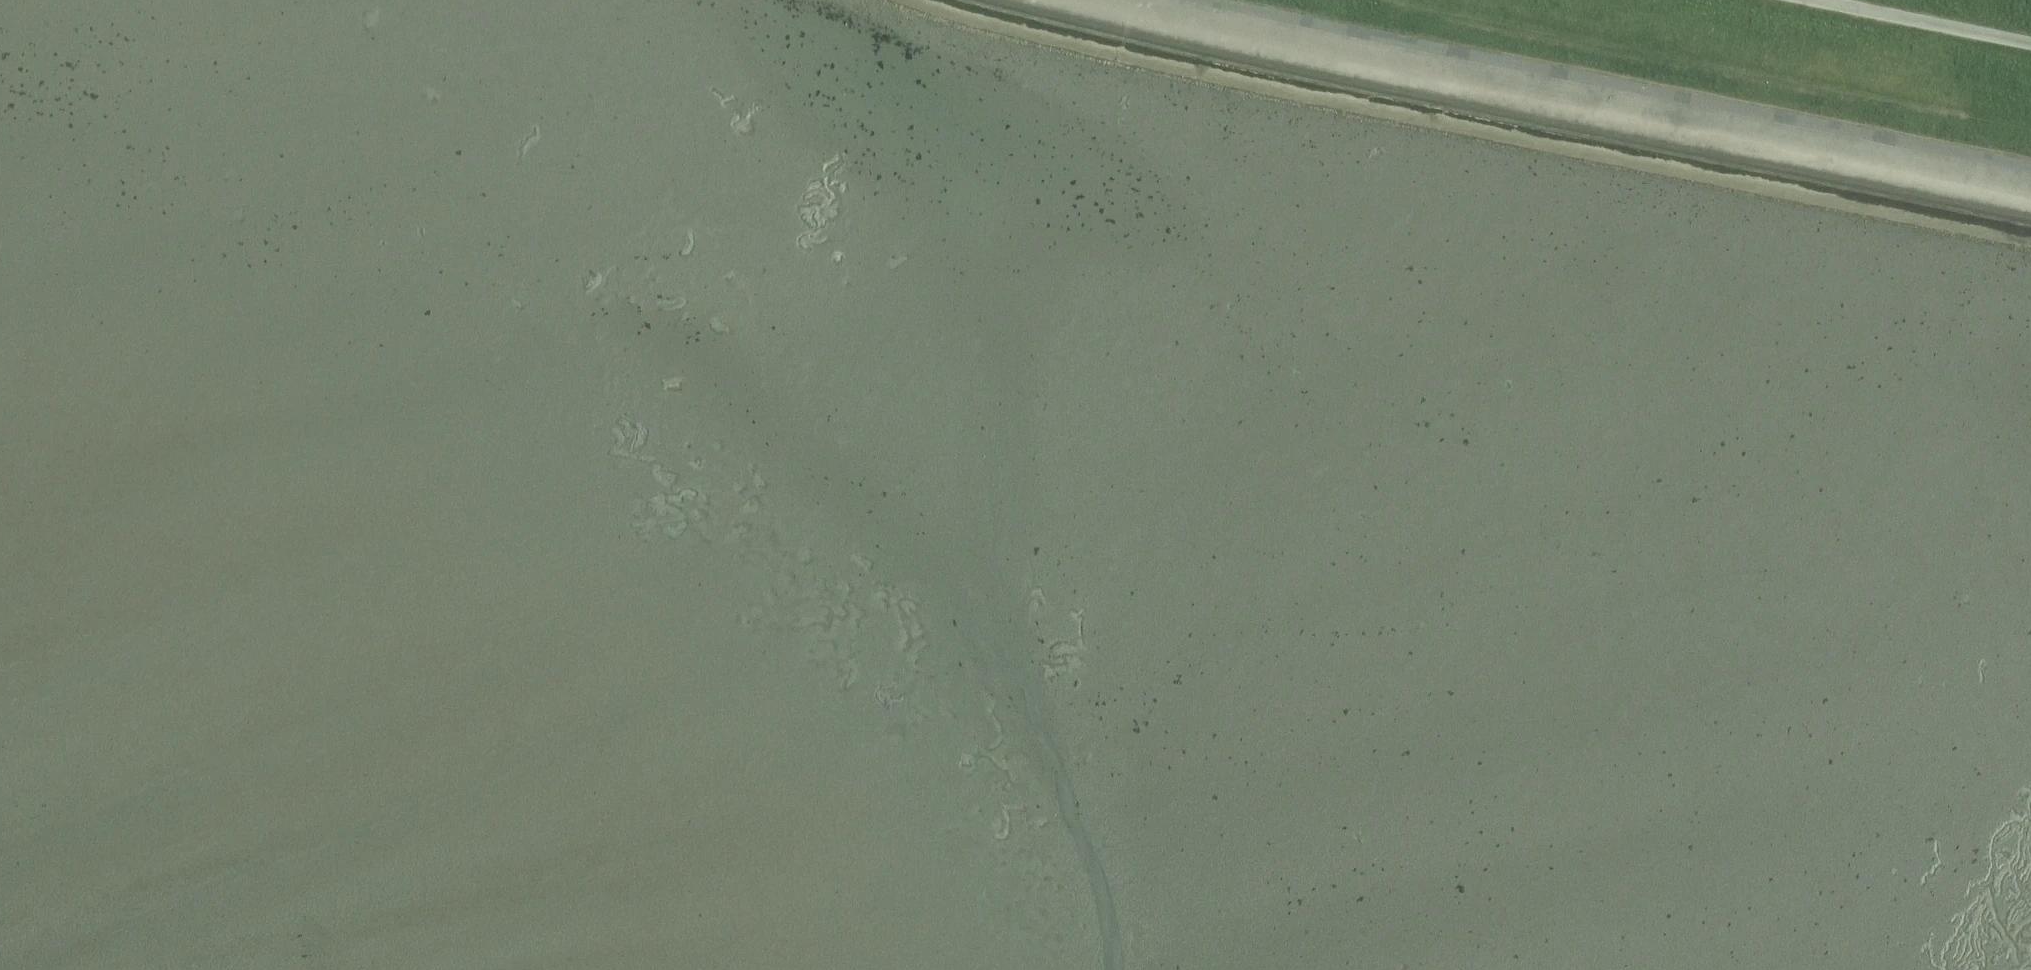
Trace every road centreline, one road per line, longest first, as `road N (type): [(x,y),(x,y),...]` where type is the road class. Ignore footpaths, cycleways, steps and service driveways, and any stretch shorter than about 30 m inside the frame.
road 1 (unclassified): [(2030,49),(1790,0)]

